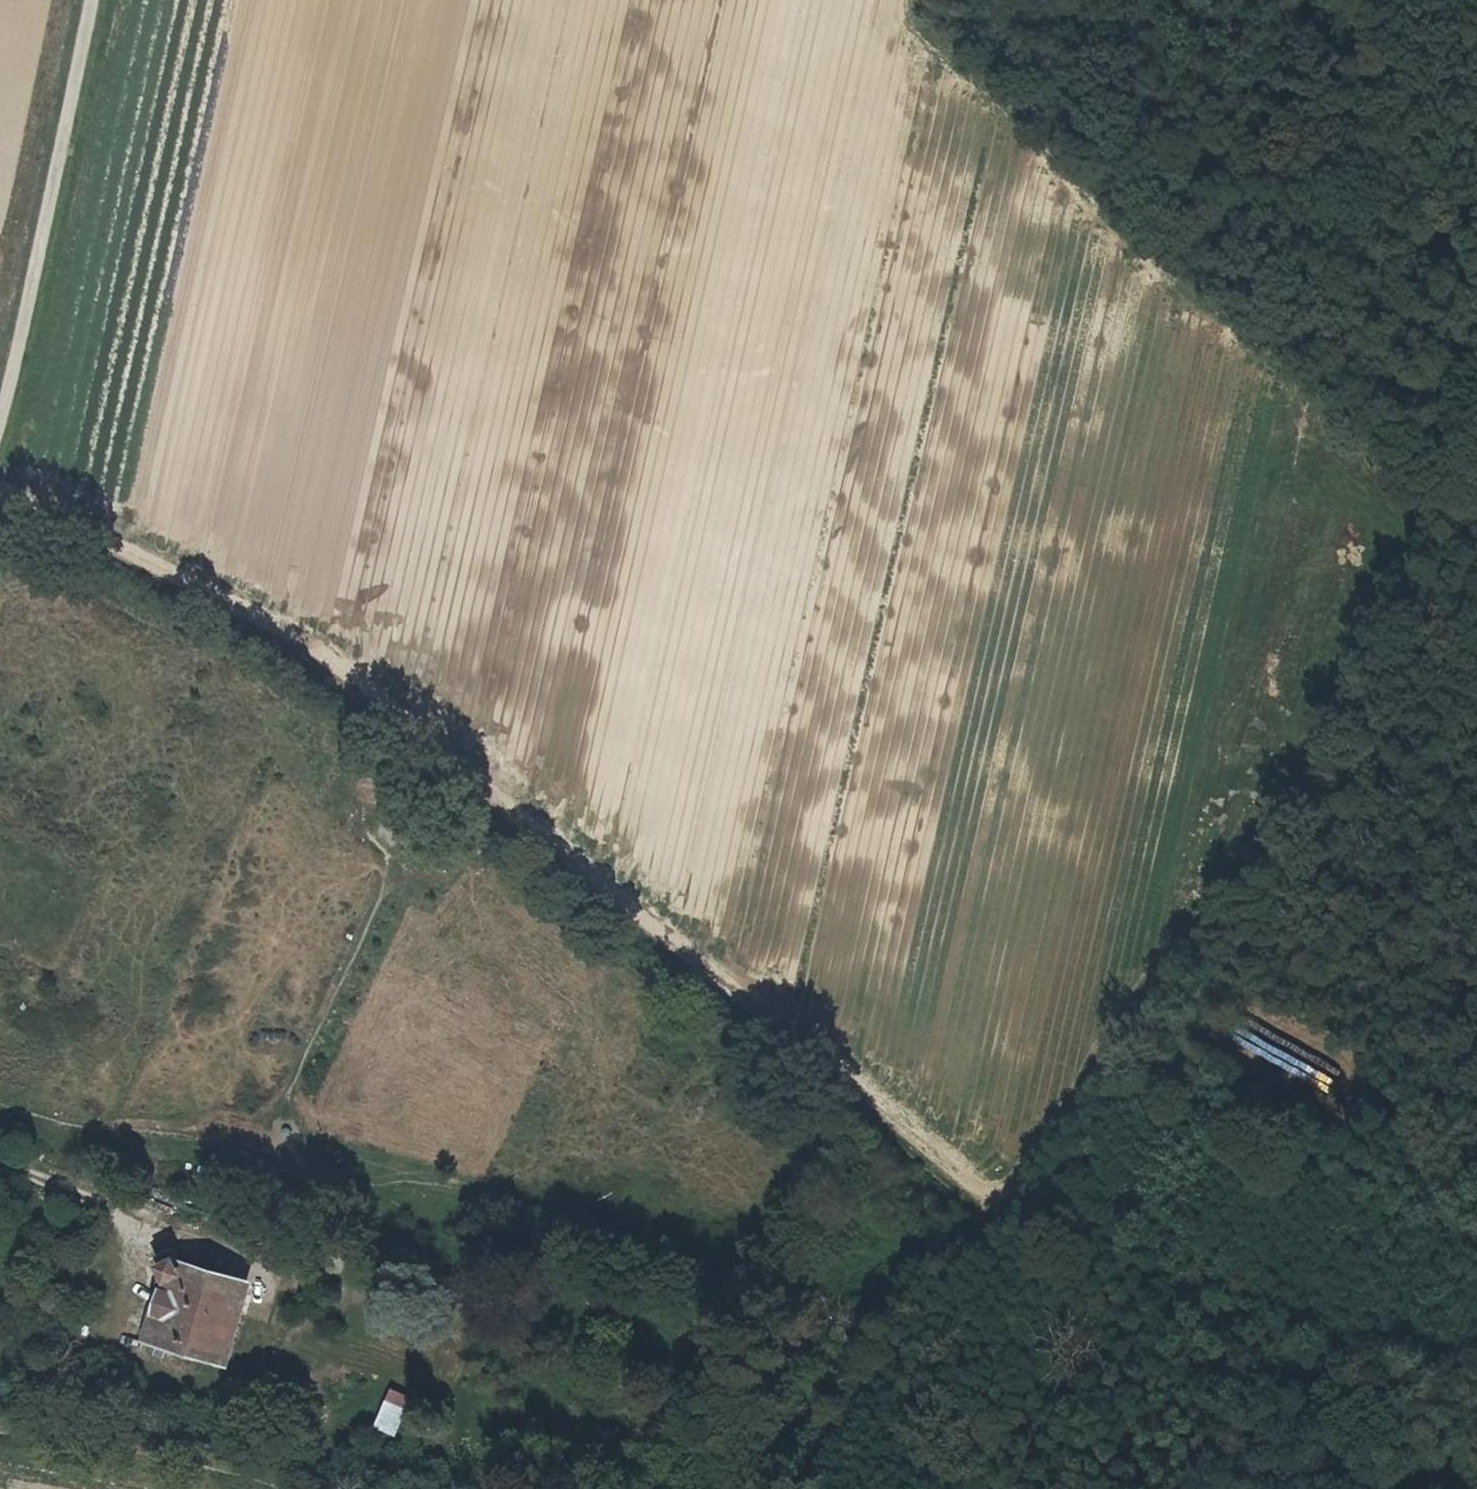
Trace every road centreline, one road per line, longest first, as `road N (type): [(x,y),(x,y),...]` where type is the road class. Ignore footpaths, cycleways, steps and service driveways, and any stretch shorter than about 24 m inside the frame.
road 1 (unclassified): [(0,403),(95,0)]
road 2 (track): [(0,1434),(163,1457),(272,1488)]

